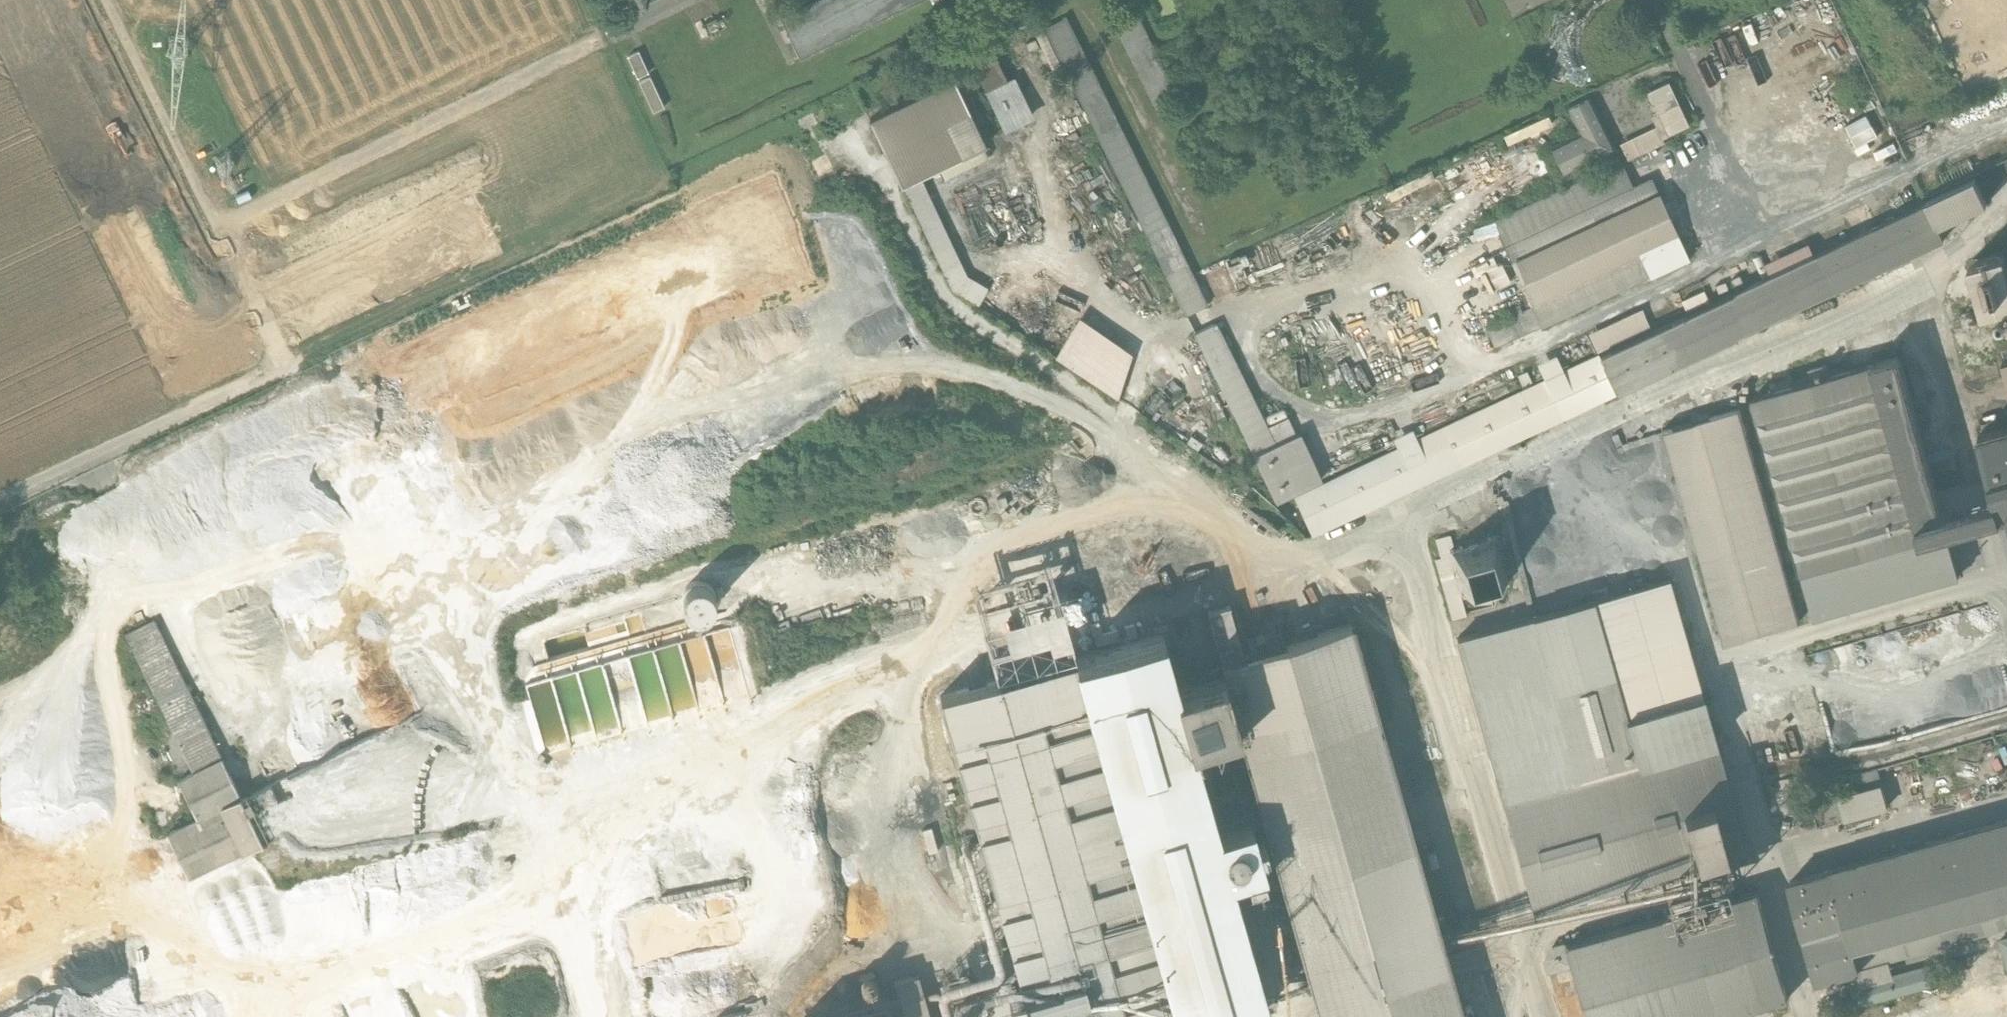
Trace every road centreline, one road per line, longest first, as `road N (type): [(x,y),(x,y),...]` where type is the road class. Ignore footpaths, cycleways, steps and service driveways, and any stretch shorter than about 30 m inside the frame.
road 1 (track): [(0,487),(271,363),(266,321),(215,222)]
road 2 (track): [(215,222),(611,29)]
road 3 (track): [(215,222),(101,0)]

